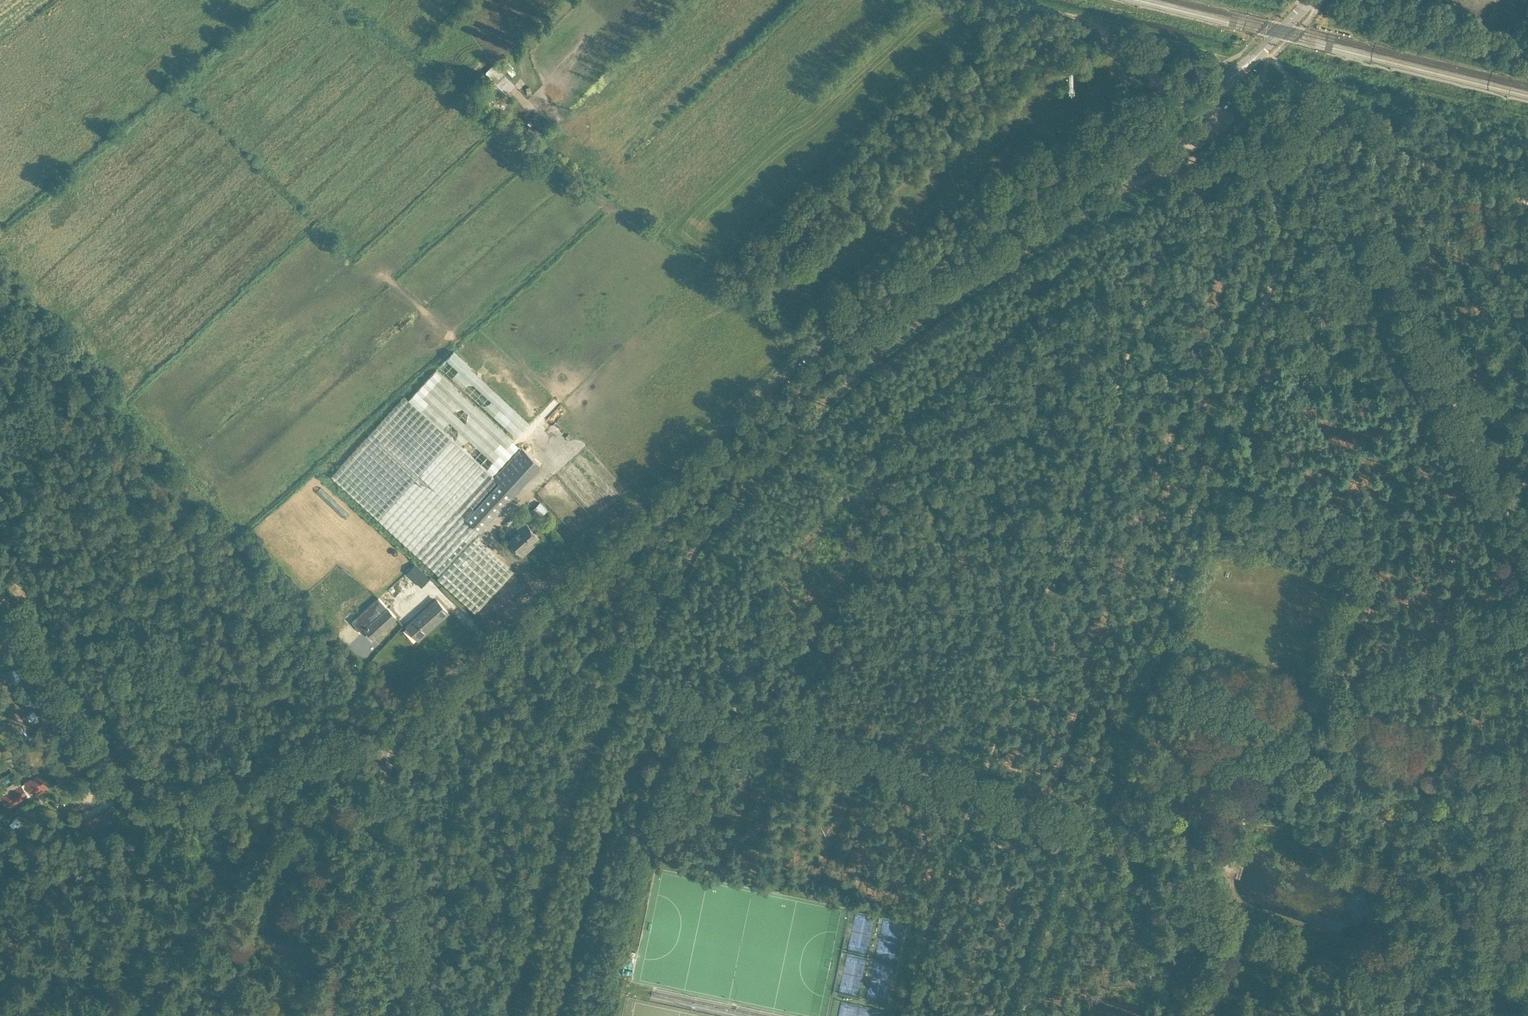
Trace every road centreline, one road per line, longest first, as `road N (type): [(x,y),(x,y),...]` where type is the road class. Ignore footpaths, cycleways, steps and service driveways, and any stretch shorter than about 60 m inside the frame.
road 1 (unclassified): [(418,1015),(386,761),(414,711),(801,354),(1201,109),(1310,0)]
road 2 (track): [(344,654),(0,279)]
road 3 (track): [(1012,0),(1083,18),(1190,116)]
road 4 (track): [(379,871),(333,826),(323,743)]

